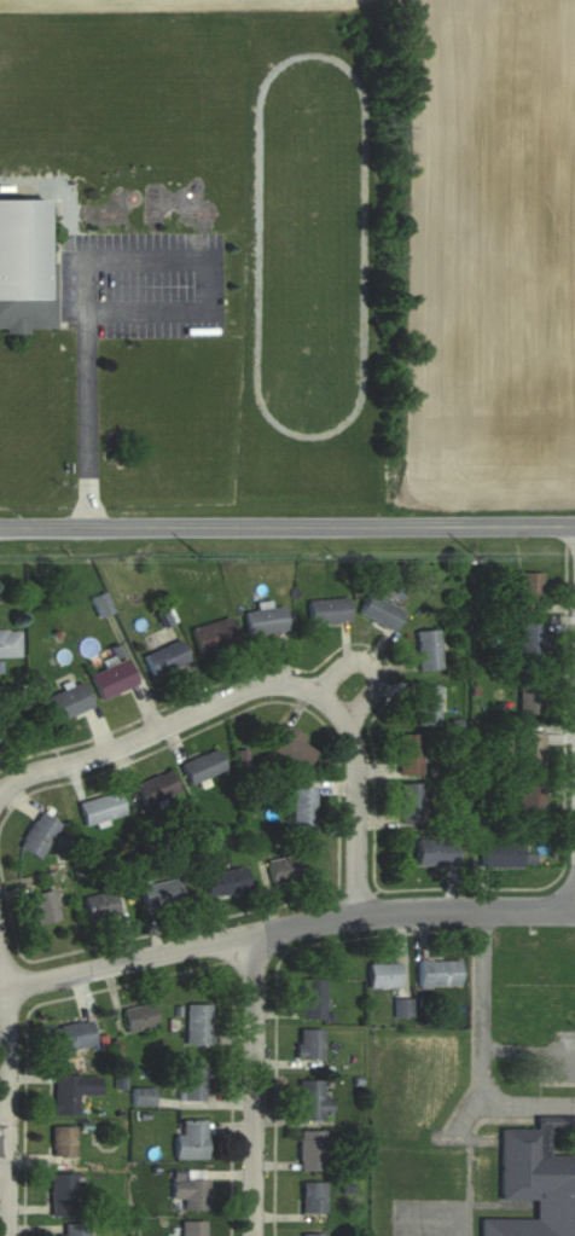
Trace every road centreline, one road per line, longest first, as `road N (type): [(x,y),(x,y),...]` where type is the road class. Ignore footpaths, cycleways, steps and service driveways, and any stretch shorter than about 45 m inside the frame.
road 1 (residential): [(574,909),(418,909),(254,934),(0,989)]
road 2 (tertiary): [(574,524),(0,528)]
road 3 (residential): [(0,794),(37,770),(94,759),(260,686),(323,692),(362,661),(379,679),(348,720)]
road 4 (residential): [(255,1235),(254,934)]
road 5 (residential): [(7,1235),(8,987)]
road 6 (residential): [(323,692),(339,707),(356,743),(360,917)]

